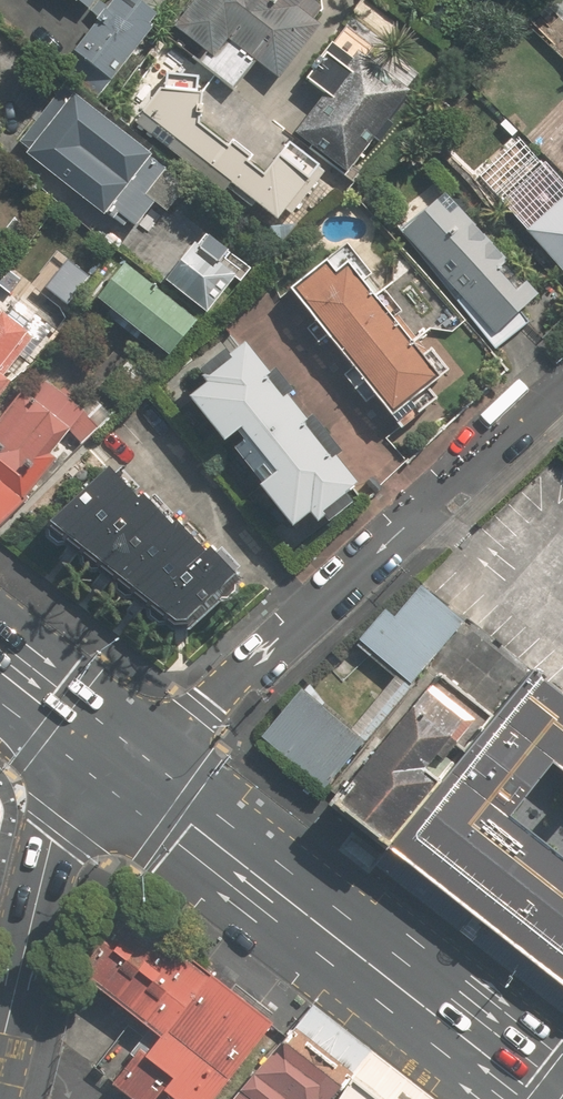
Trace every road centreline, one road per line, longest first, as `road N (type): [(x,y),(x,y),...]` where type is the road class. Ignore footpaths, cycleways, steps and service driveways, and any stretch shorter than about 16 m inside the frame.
road 1 (residential): [(562,383),(209,701),(123,762)]
road 2 (secondary): [(123,762),(191,824),(545,1098)]
road 3 (secondary): [(0,1051),(52,839),(77,803),(123,762)]
road 4 (secondary): [(0,669),(123,762)]

